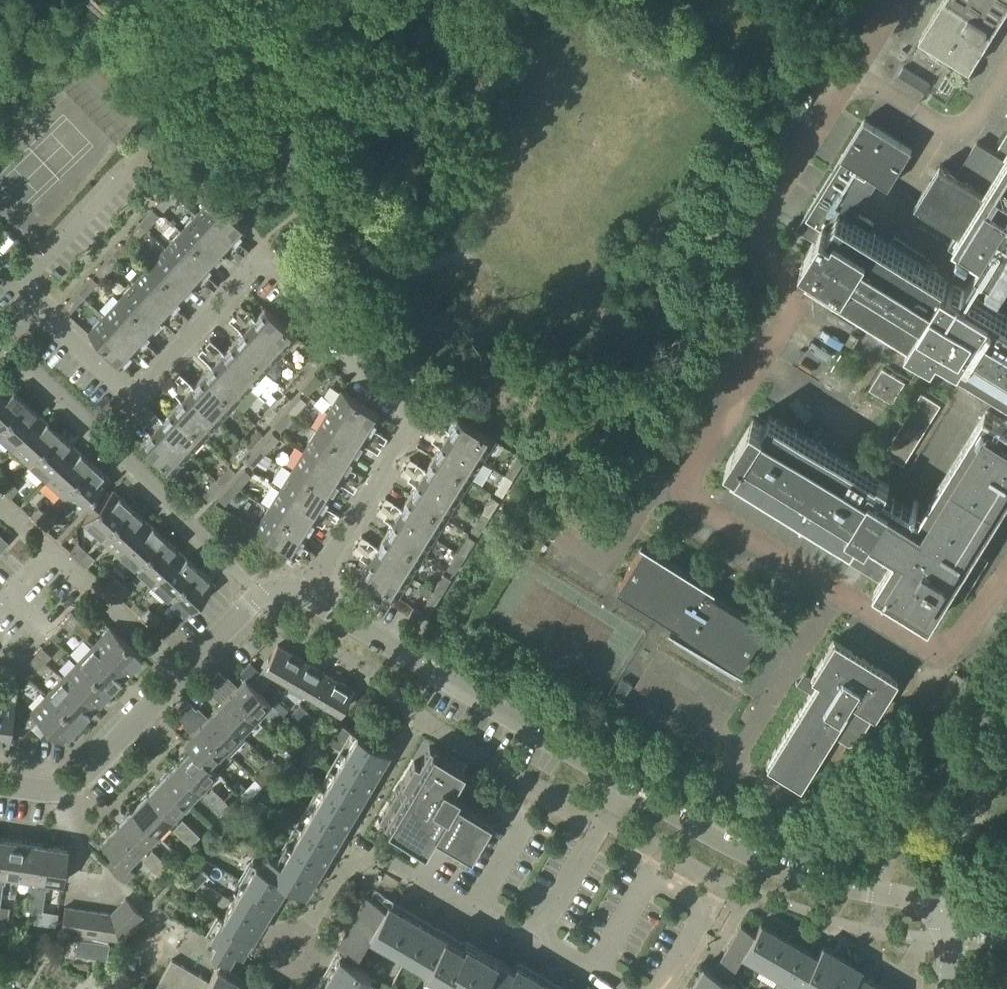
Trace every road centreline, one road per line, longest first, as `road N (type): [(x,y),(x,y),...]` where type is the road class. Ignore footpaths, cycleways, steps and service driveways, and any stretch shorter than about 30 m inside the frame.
road 1 (residential): [(305,594),(412,418),(342,352),(337,324),(264,255),(129,400)]
road 2 (residential): [(947,988),(951,938),(943,923),(917,908),(830,890),(755,863),(627,787)]
road 3 (residential): [(627,787),(305,594)]
road 4 (residential): [(188,670),(0,498)]
road 5 (residential): [(0,785),(56,793),(79,785),(188,670)]
road 6 (residential): [(533,940),(362,848)]
road 7 (residential): [(533,940),(627,787)]
road 8 (residential): [(277,988),(362,848)]
road 9 (residential): [(0,359),(37,316),(114,384)]
road 10 (residential): [(188,670),(261,597),(305,594)]

